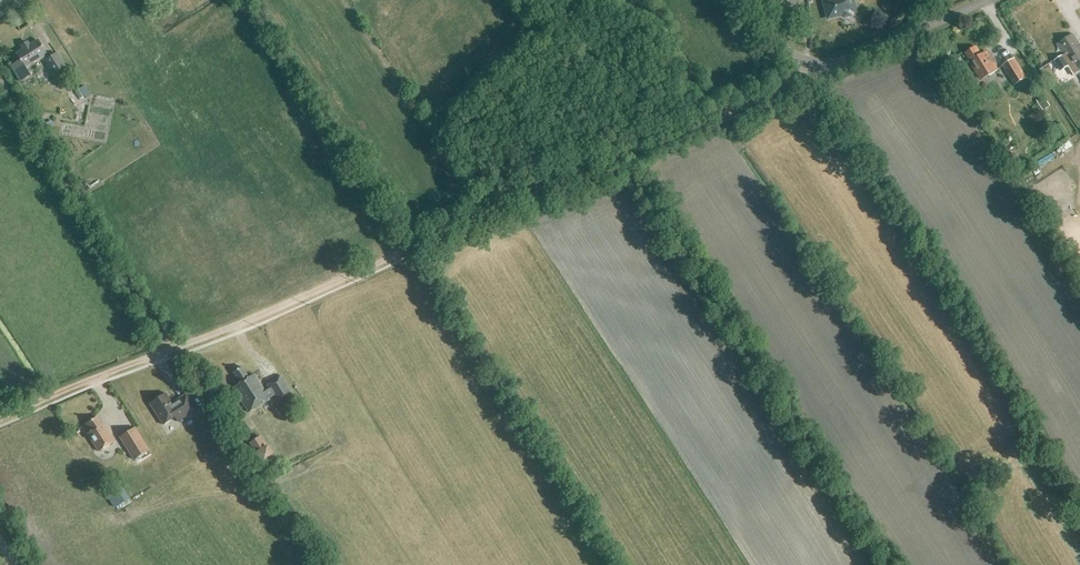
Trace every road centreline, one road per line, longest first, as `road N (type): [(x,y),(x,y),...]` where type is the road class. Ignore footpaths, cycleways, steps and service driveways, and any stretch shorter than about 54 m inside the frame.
road 1 (track): [(793,84),(170,351)]
road 2 (track): [(170,351),(0,77)]
road 3 (residential): [(817,72),(988,0)]
road 4 (track): [(170,351),(0,418)]

